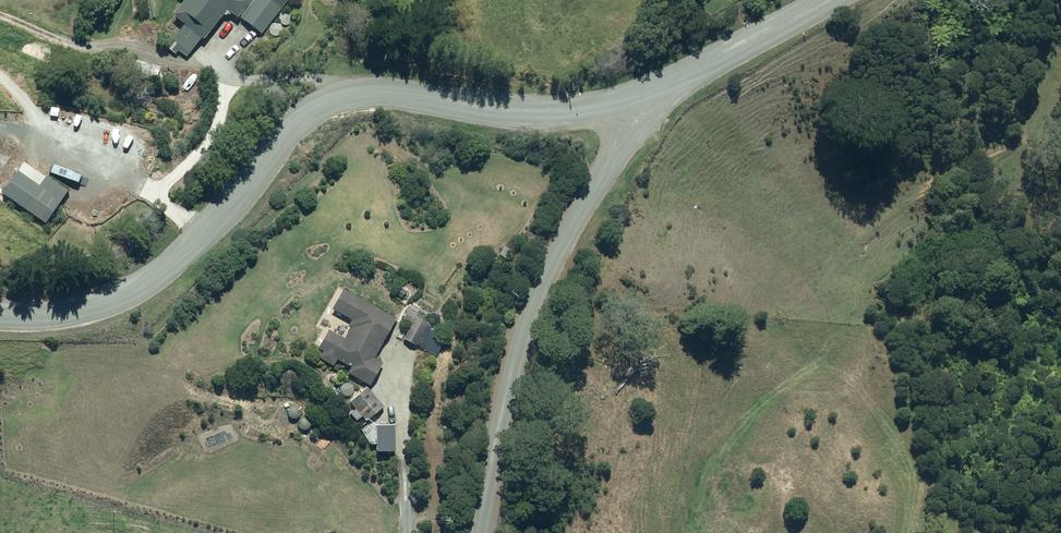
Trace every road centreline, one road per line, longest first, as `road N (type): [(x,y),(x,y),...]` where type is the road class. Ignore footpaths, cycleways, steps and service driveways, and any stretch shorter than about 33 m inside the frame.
road 1 (unclassified): [(0,312),(60,314),(152,279),(185,253),(290,130),(330,100),(388,92),(559,113),(629,100)]
road 2 (residential): [(456,532),(531,307),(616,154),(629,100)]
road 3 (unclassified): [(629,100),(708,67),(826,0)]

